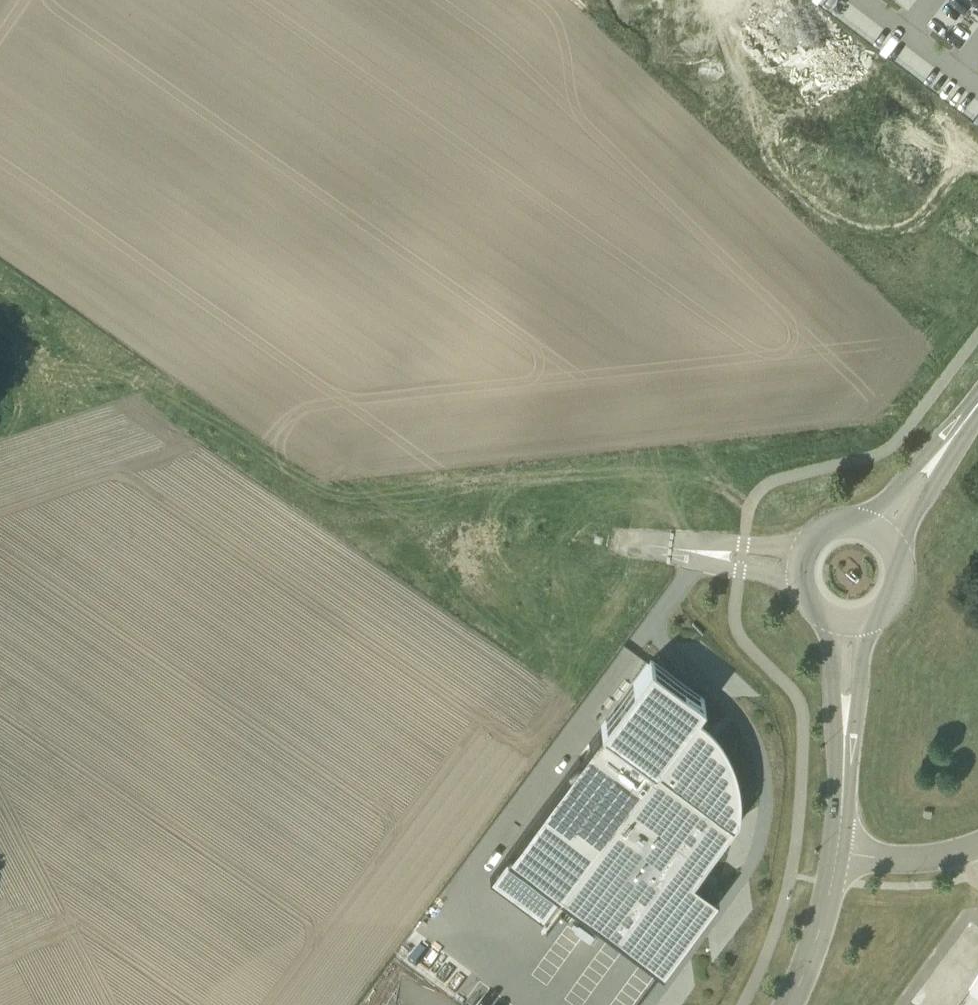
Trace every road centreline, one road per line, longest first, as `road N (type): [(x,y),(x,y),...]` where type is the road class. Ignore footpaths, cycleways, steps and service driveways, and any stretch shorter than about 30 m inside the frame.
road 1 (tertiary): [(789,1004),(807,971),(834,859)]
road 2 (unclassified): [(834,859),(977,856)]
road 3 (tertiary): [(834,859),(845,730)]

